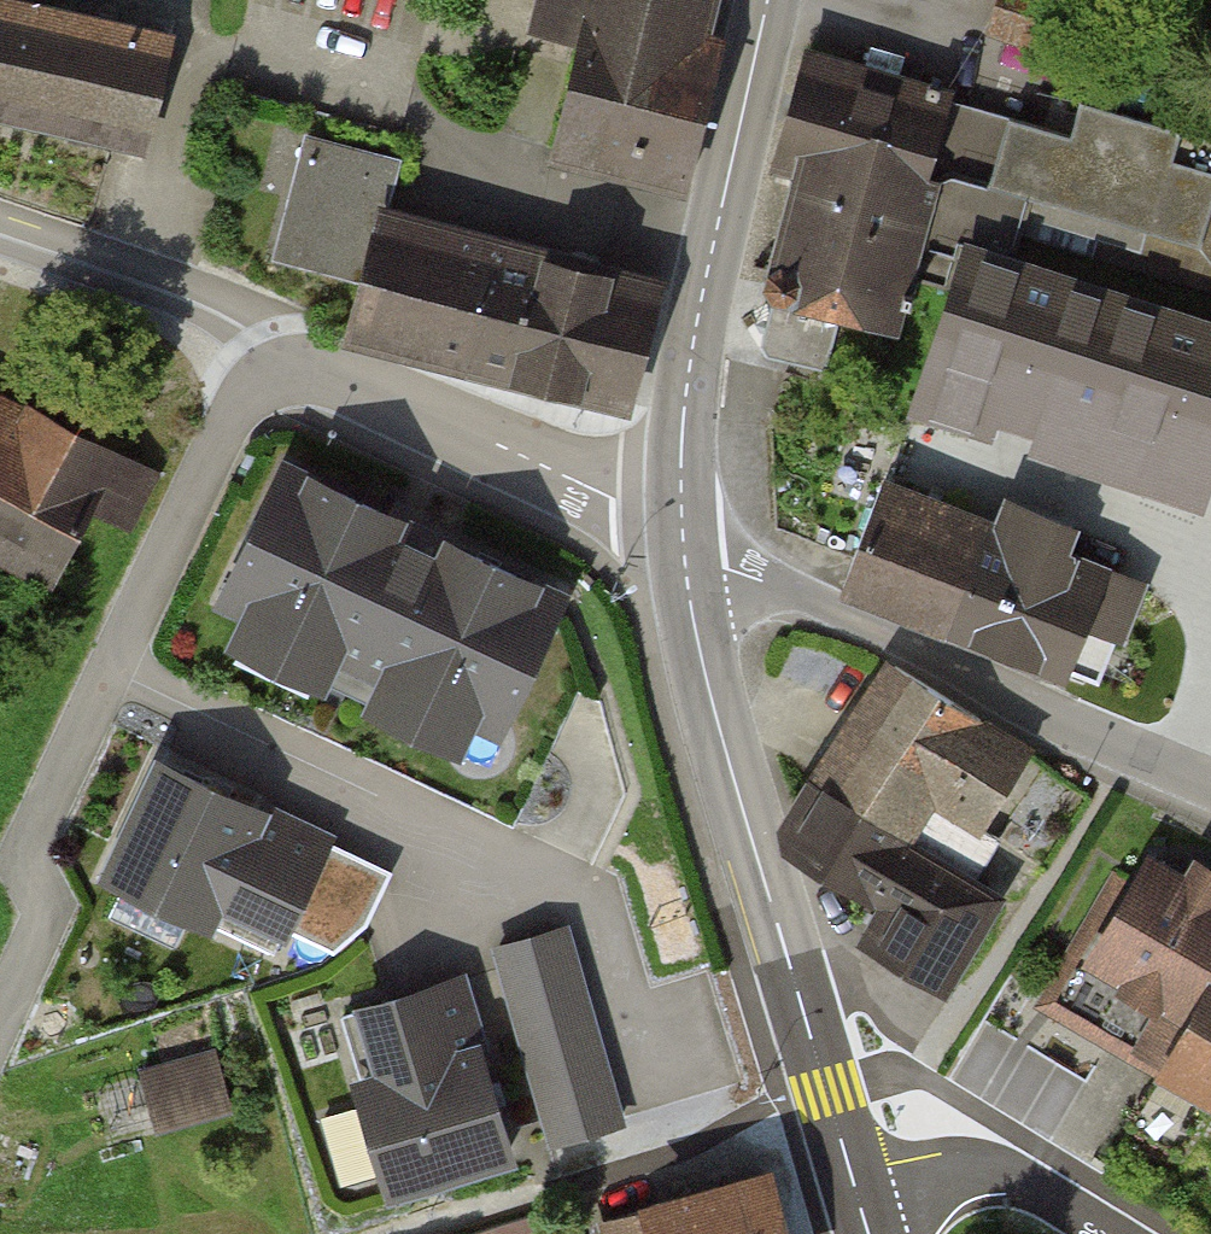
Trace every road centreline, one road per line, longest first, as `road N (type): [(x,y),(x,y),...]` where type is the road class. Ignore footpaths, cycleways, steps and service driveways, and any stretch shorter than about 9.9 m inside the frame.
road 1 (residential): [(288,367),(259,376),(246,392),(37,826),(31,846),(42,916),(0,1019)]
road 2 (tertiary): [(861,1210),(701,657),(683,542)]
road 3 (residential): [(1210,783),(724,567),(683,542)]
road 4 (tertiary): [(683,542),(682,424),(707,268),(768,0)]
road 5 (residential): [(683,542),(616,500),(346,375),(288,367)]
road 6 (residential): [(0,222),(219,293),(268,321),(288,367)]
road 7 (residential): [(861,1210),(979,1174),(1030,1184),(1113,1233)]

